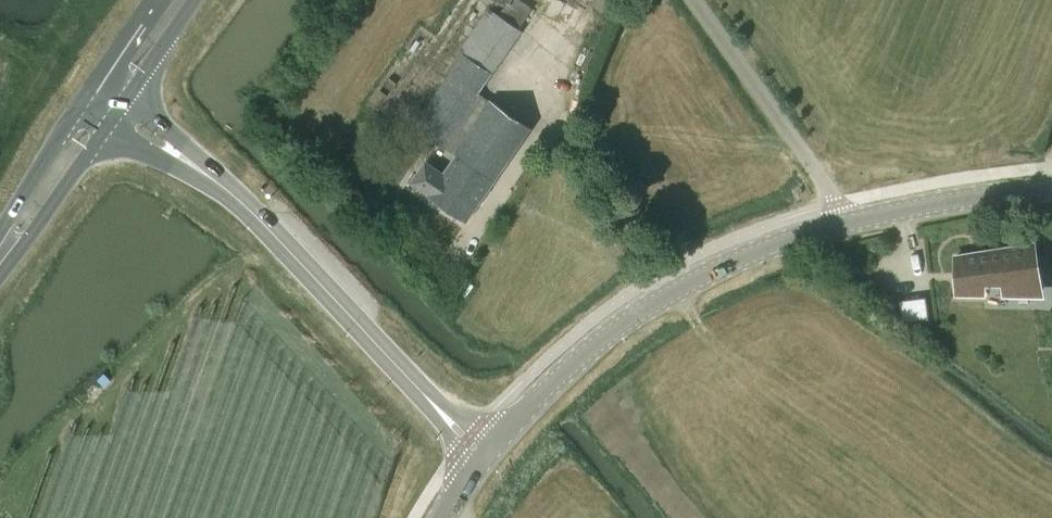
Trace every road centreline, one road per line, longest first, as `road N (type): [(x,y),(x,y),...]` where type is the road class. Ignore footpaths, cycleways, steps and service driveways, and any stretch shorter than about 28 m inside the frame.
road 1 (tertiary): [(483,455),(245,204),(107,106)]
road 2 (tertiary): [(483,455),(577,361),(651,306),(753,254),(843,224)]
road 3 (unclassified): [(694,0),(832,195),(843,224)]
road 4 (tertiary): [(843,224),(1051,186)]
road 5 (secondary): [(0,258),(107,106)]
road 6 (secondary): [(107,106),(180,0)]

